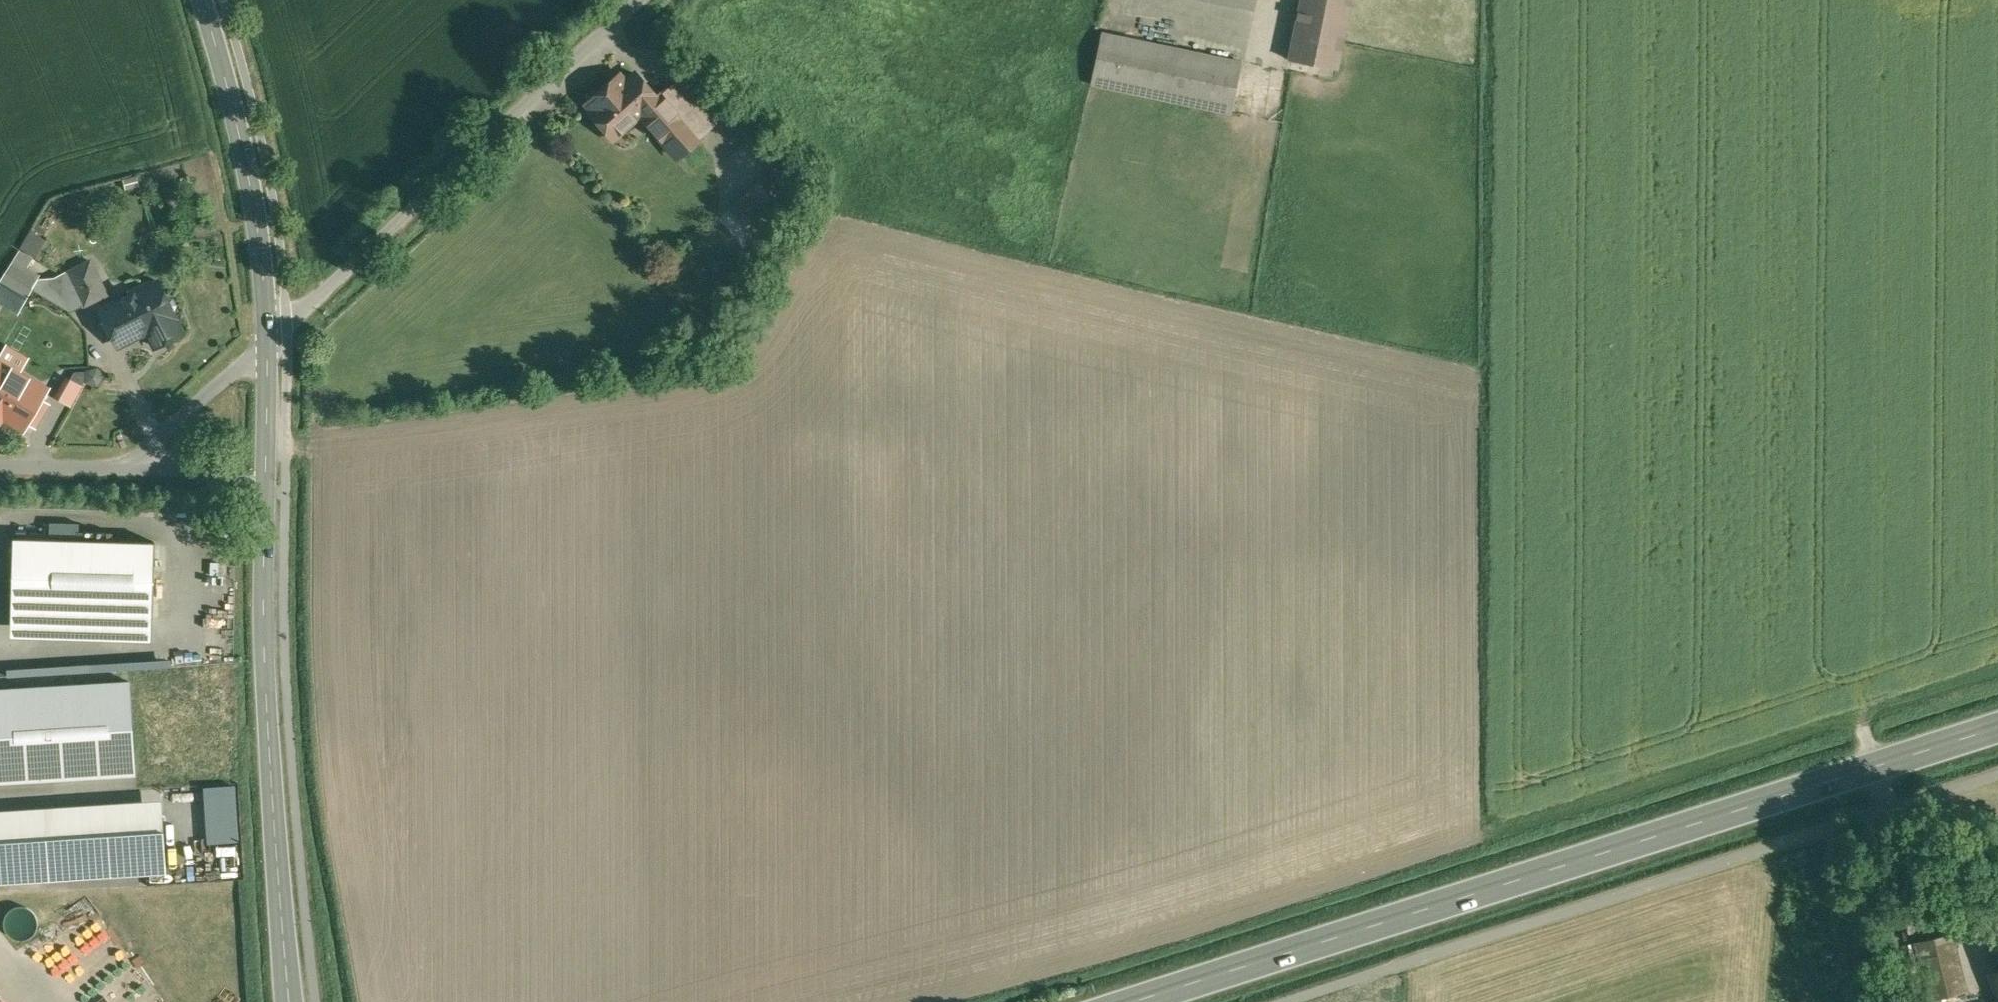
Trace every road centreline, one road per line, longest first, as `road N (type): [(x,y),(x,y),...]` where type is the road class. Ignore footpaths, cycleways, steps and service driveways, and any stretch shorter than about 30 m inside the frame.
road 1 (primary): [(1151,1001),(1997,729)]
road 2 (secondary): [(291,1001),(270,704),(265,484)]
road 3 (unclassified): [(270,343),(637,0)]
road 4 (secondary): [(270,343),(245,150),(203,0)]
road 5 (unclassified): [(116,465),(270,343)]
road 6 (unclassified): [(116,465),(265,484)]
road 7 (secondary): [(265,484),(270,343)]

